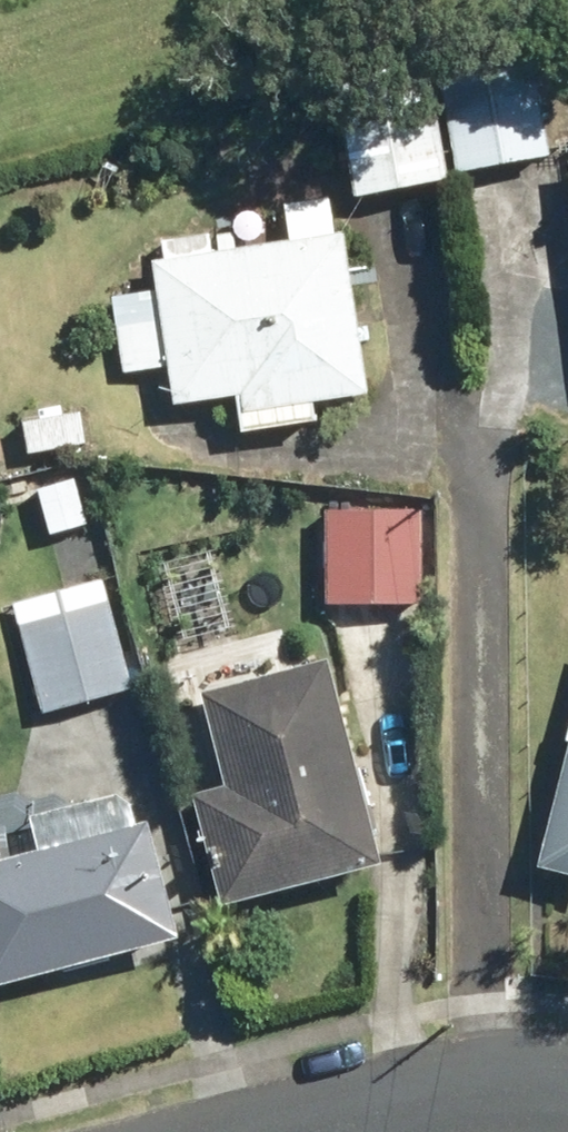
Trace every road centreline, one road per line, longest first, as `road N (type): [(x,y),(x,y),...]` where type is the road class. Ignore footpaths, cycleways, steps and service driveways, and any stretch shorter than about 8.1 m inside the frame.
road 1 (residential): [(298,1131),(432,1098),(567,1084)]

